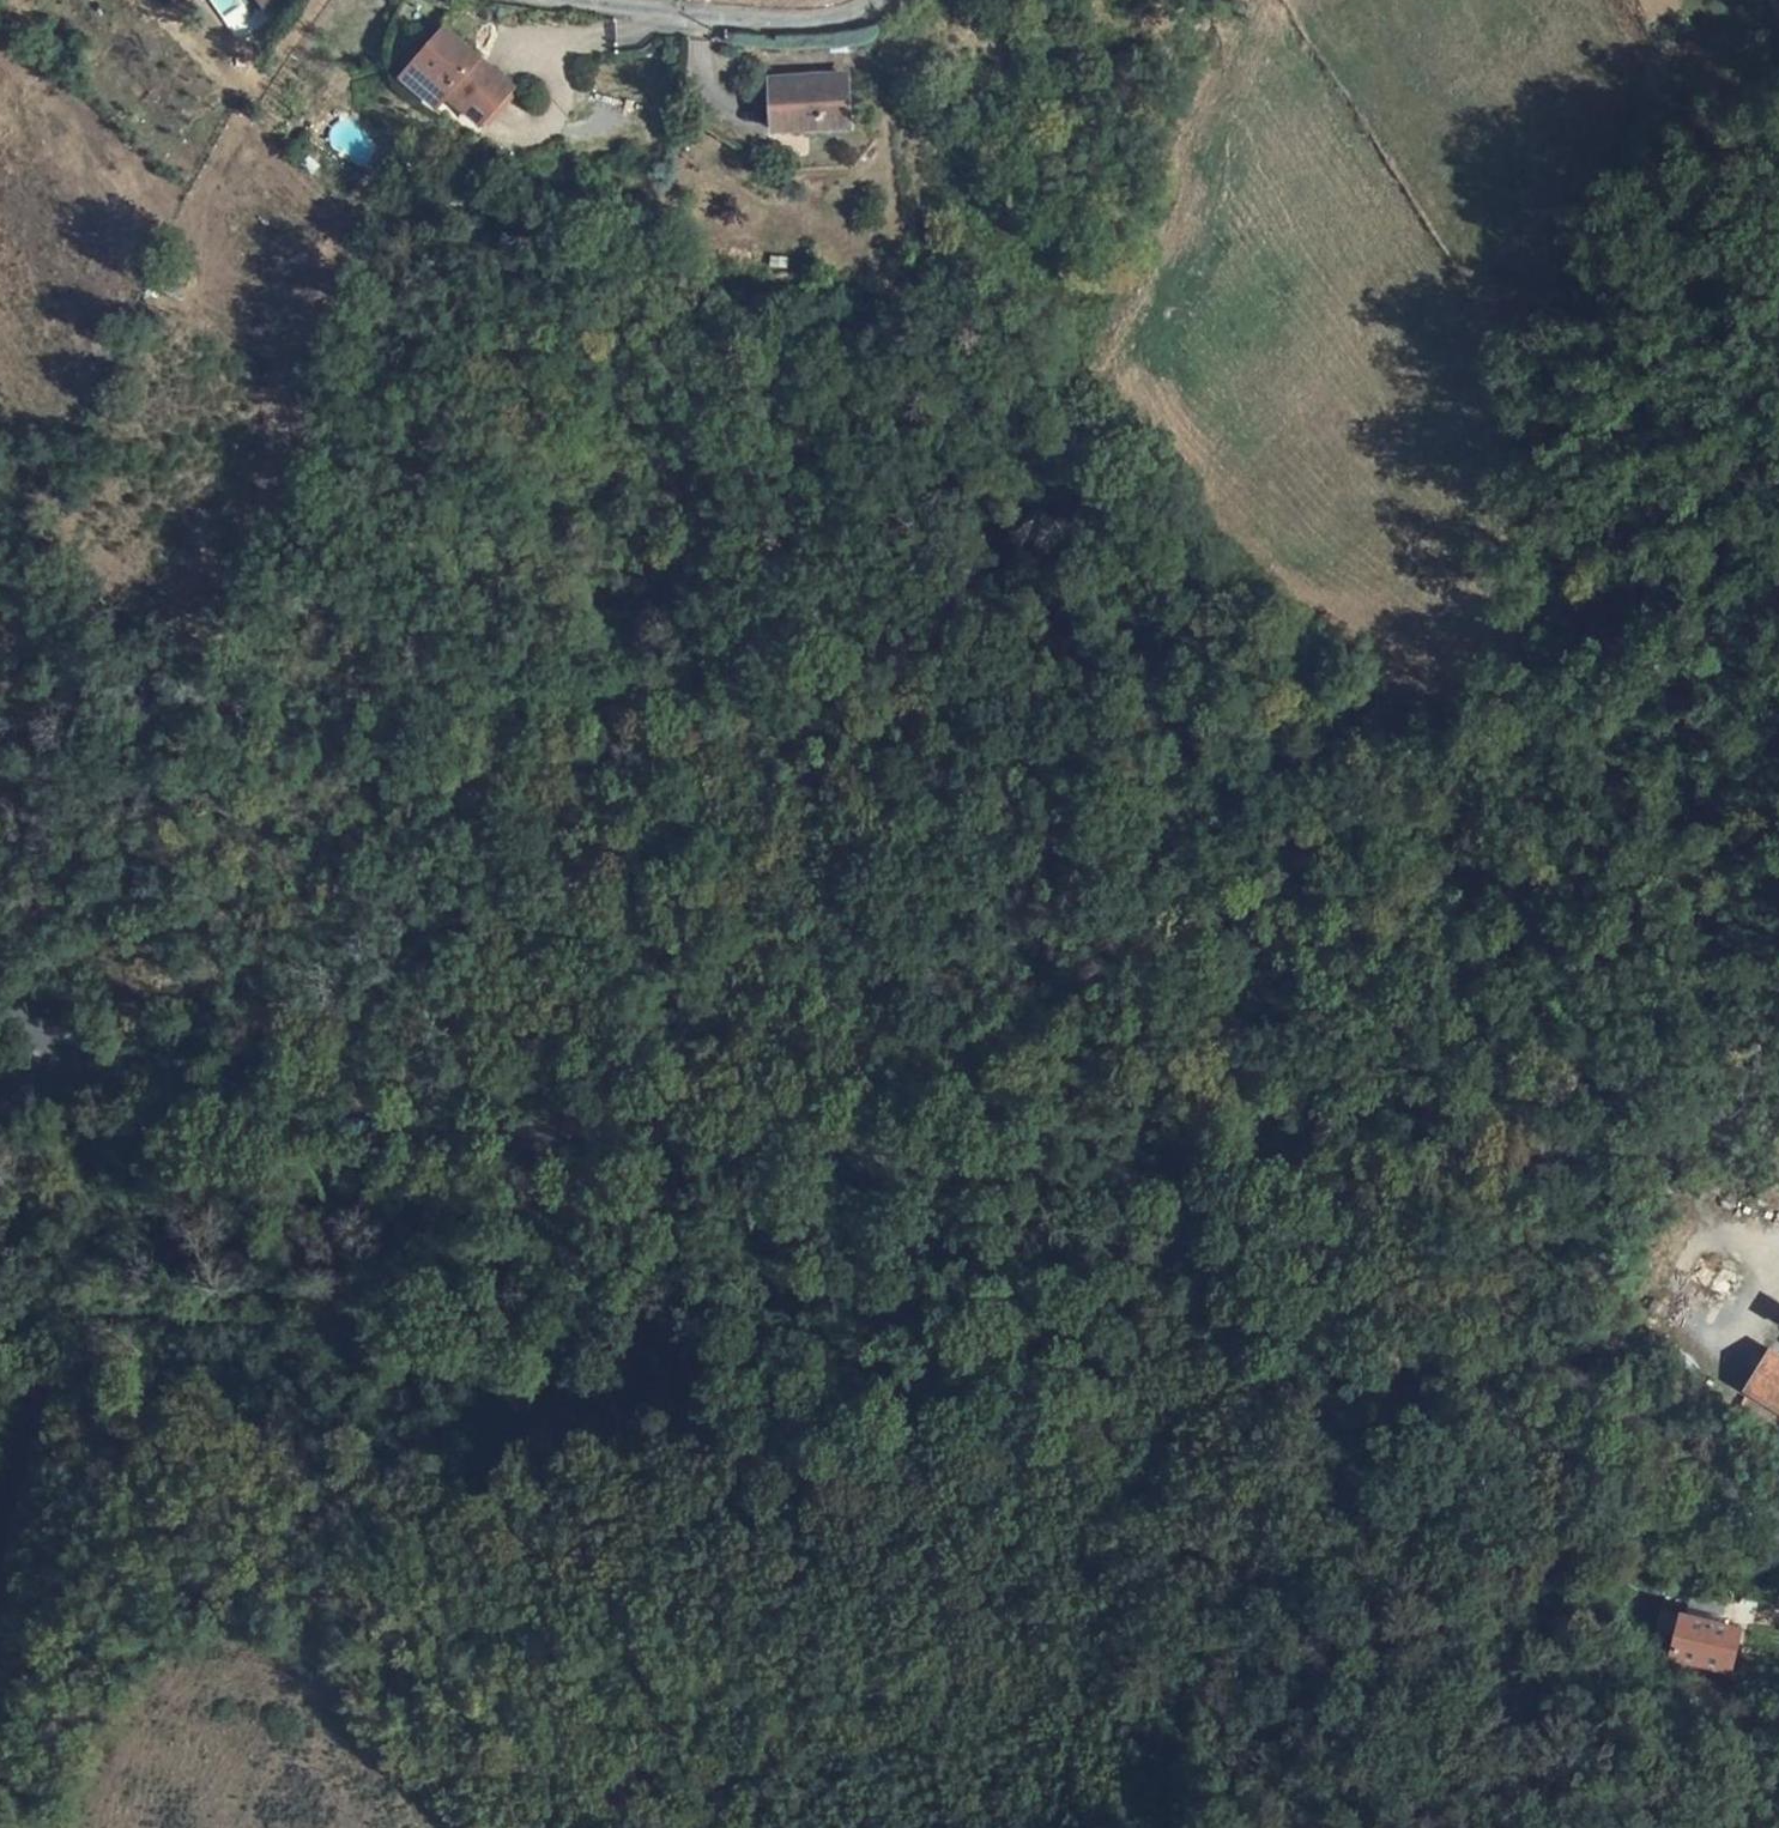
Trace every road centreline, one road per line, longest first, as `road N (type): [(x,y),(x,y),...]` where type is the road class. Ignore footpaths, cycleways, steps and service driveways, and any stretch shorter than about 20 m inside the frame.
road 1 (unclassified): [(1778,1511),(1390,1280),(1249,1222),(1123,1186),(130,1089),(62,1050),(0,984)]
road 2 (tertiary): [(0,1062),(21,1101),(47,1201),(45,1304),(0,1532)]
road 3 (residential): [(554,0),(590,9),(824,22),(883,0)]

